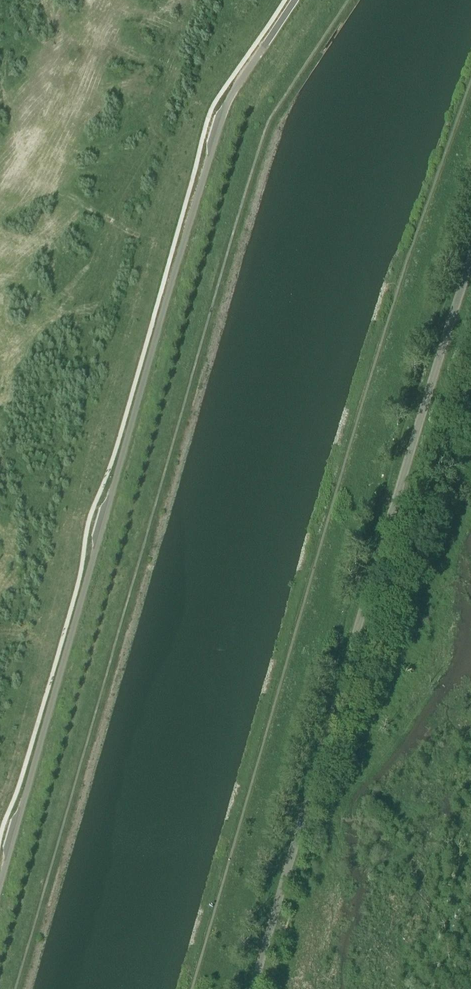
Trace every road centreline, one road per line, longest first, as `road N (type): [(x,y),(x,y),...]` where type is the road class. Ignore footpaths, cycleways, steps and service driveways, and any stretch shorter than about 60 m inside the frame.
road 1 (unclassified): [(0,881),(226,104),(294,0)]
road 2 (tertiary): [(251,988),(470,261)]

